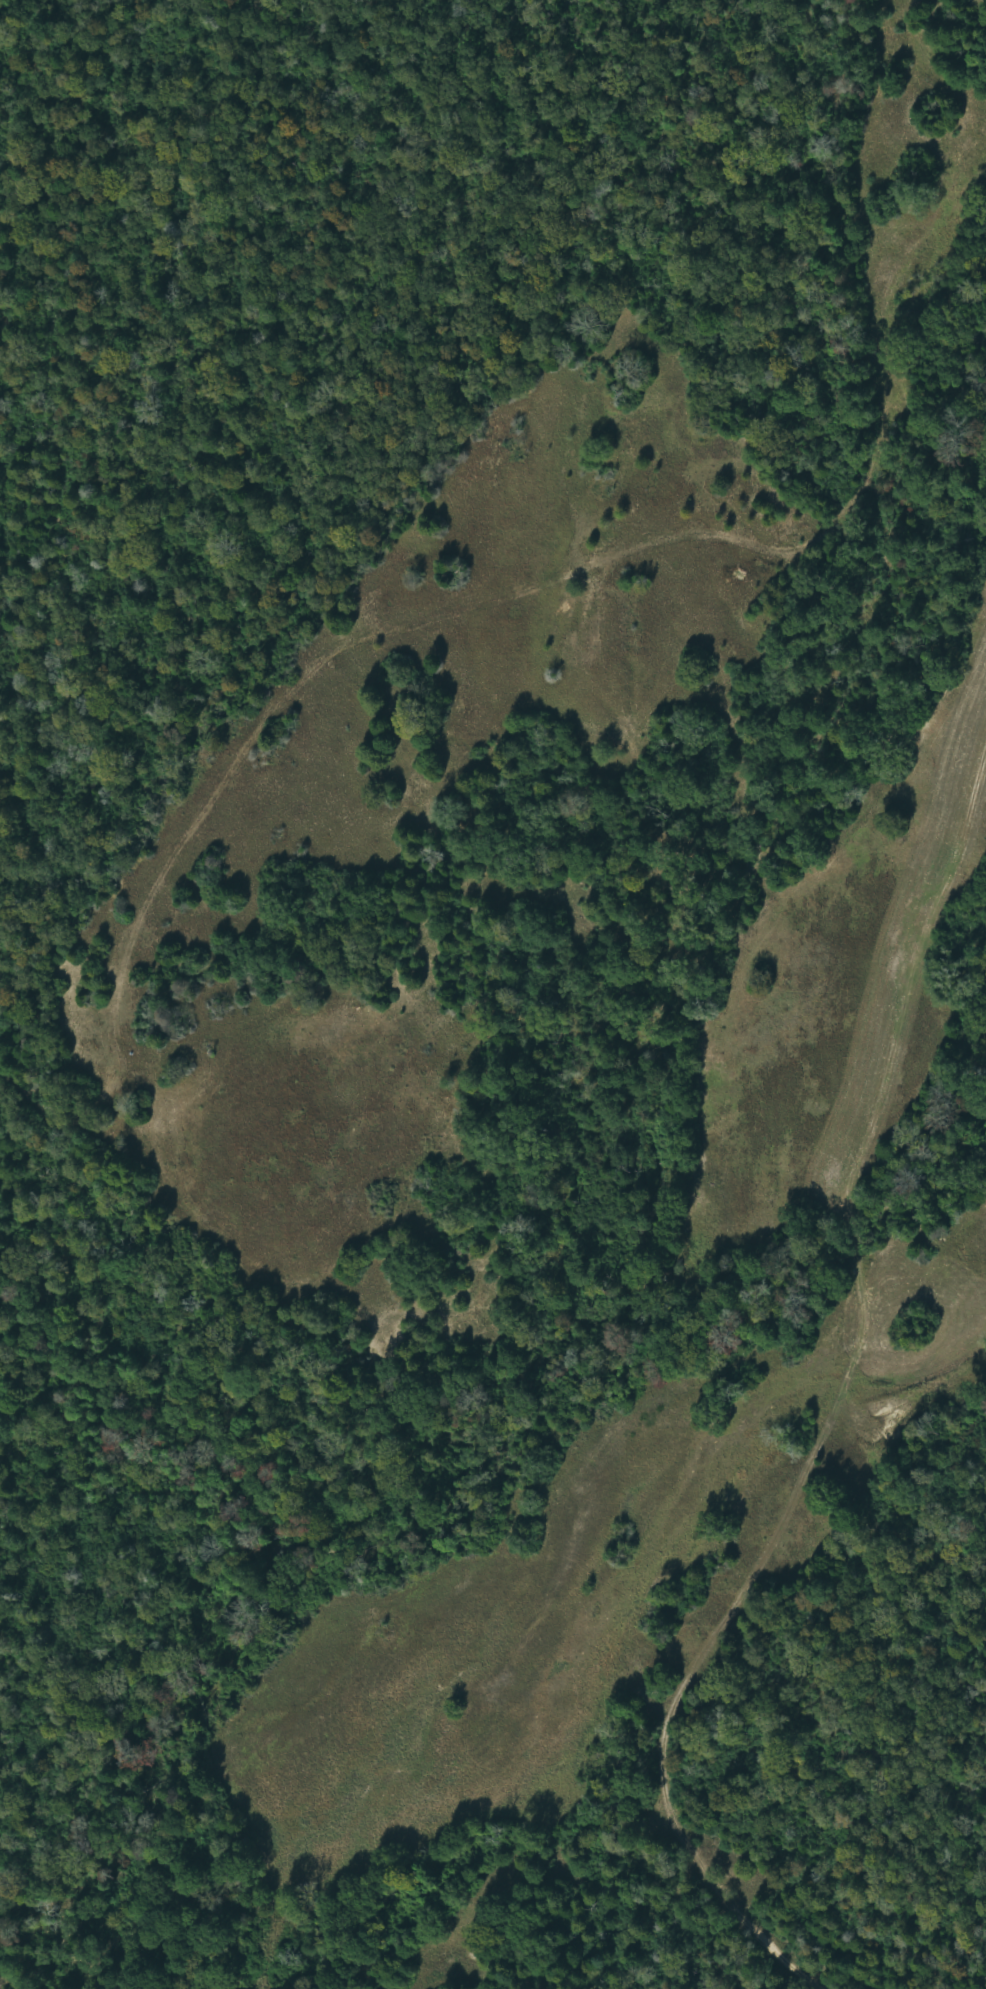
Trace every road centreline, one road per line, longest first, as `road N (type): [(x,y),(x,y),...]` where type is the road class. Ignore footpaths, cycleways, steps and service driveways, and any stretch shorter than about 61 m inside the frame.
road 1 (residential): [(836,1207),(925,933),(985,799)]

